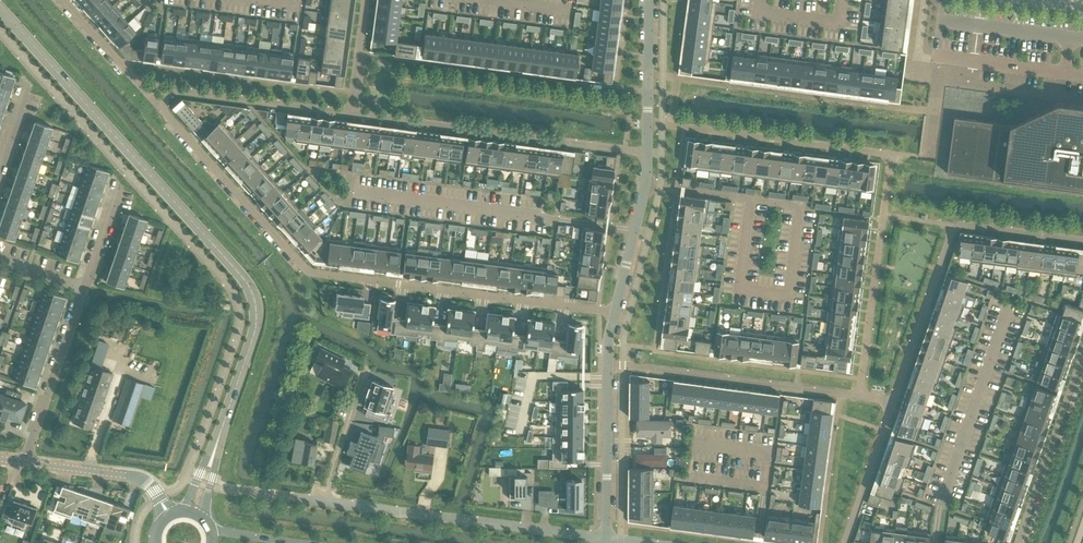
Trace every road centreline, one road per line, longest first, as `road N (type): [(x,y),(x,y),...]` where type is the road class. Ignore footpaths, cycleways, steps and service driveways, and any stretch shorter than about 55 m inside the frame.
road 1 (tertiary): [(192,516),(249,354),(257,306),(249,285),(0,8)]
road 2 (residential): [(616,312),(305,270),(161,108),(172,91)]
road 3 (residential): [(648,123),(890,152),(860,395)]
road 4 (unclassified): [(608,538),(289,498)]
road 5 (residential): [(1082,238),(950,222),(894,400)]
road 6 (residential): [(351,115),(647,155)]
road 7 (residential): [(606,363),(860,395)]
road 8 (residential): [(1016,542),(1082,350)]
road 9 (residential): [(25,461),(84,287)]
road 10 (residential): [(172,91),(351,115)]
road 11 (residential): [(608,538),(606,363)]
road 12 (residential): [(616,312),(647,155)]
road 13 (residential): [(894,400),(845,542)]
road 14 (tertiary): [(163,504),(133,478),(25,461)]
road 15 (residential): [(66,0),(145,85),(172,91)]
road 16 (residential): [(648,123),(651,0)]

